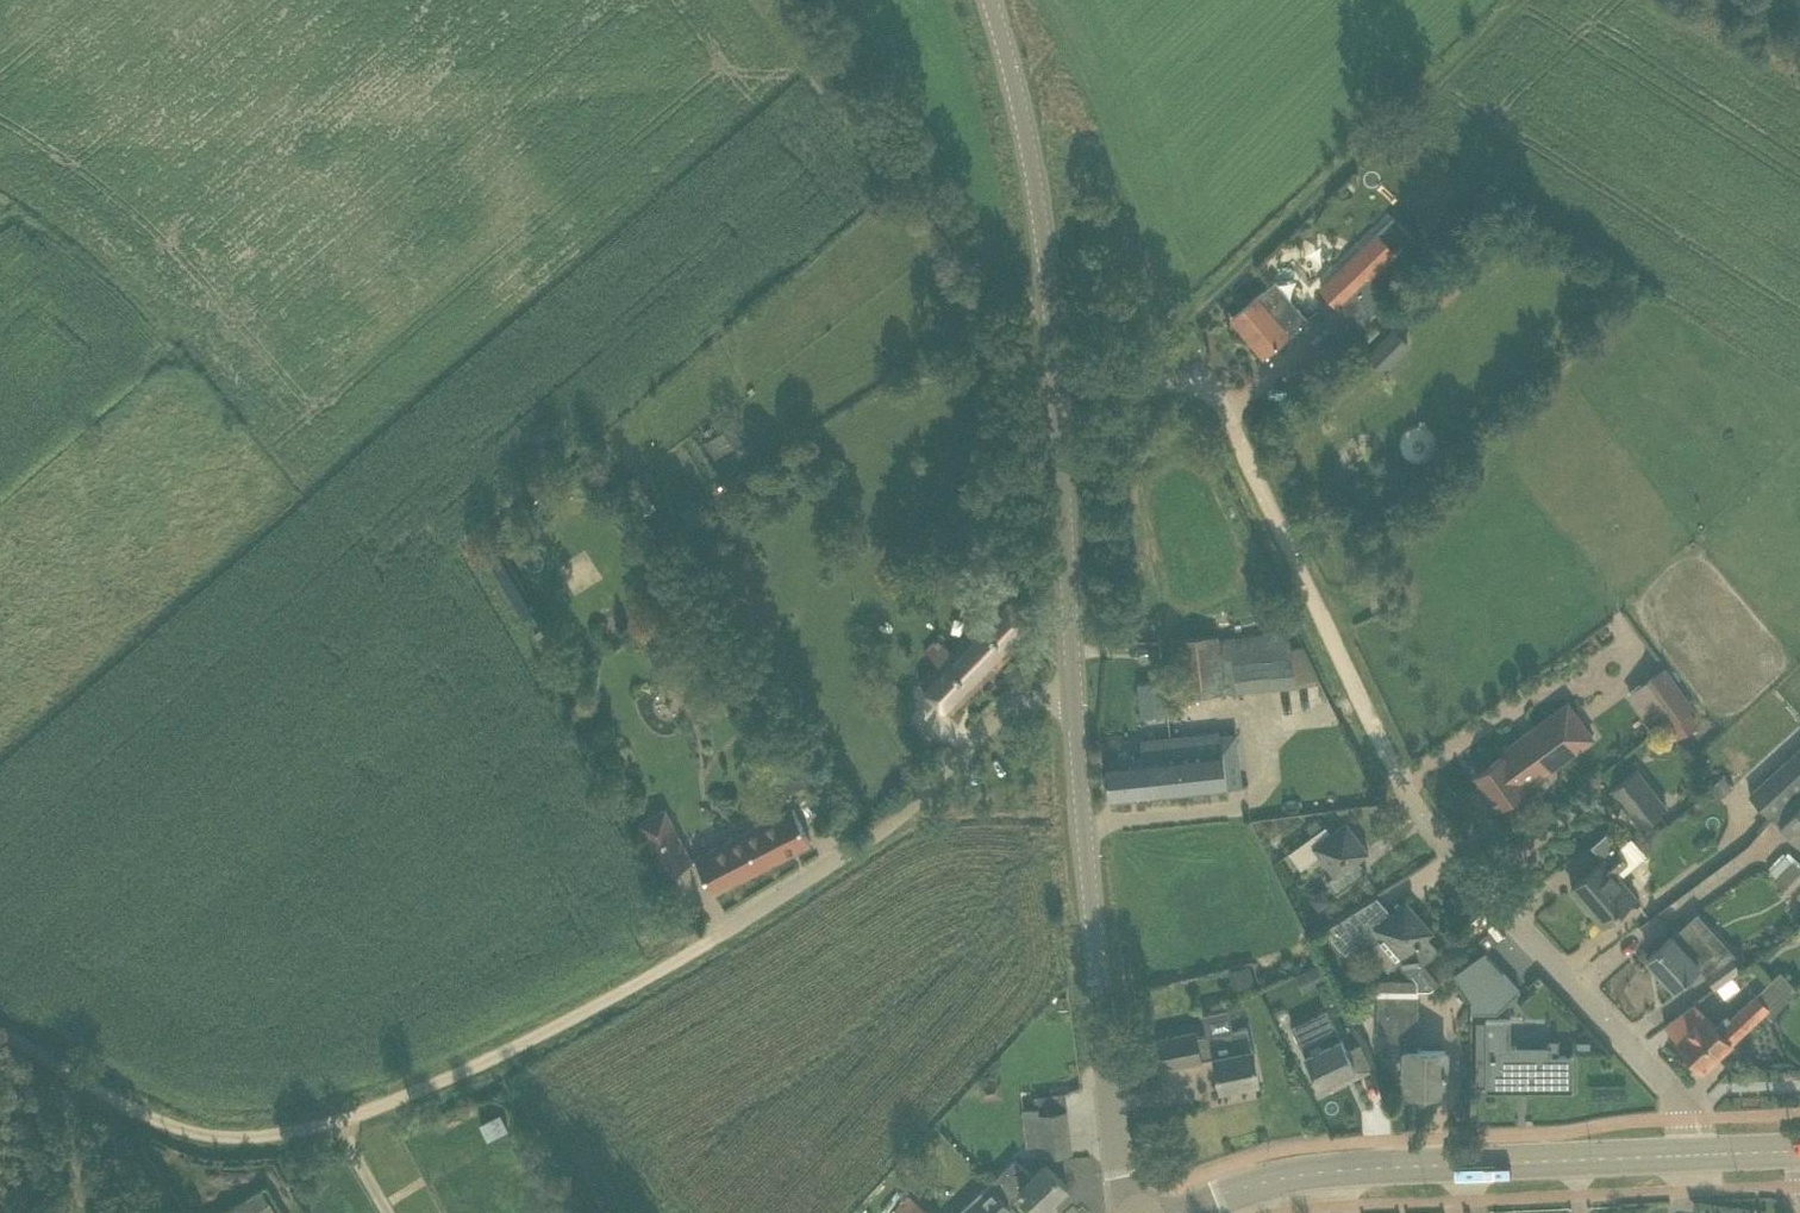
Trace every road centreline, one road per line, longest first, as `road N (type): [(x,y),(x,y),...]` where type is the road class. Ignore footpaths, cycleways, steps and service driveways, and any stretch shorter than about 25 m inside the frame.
road 1 (unclassified): [(440,1084),(576,1017),(867,842),(1002,709),(1074,697)]
road 2 (tertiary): [(1170,1212),(1303,1174),(1690,1153)]
road 3 (tertiary): [(1135,1212),(1103,1037),(1074,697)]
road 4 (track): [(1504,0),(1183,324),(1166,380)]
road 5 (unclassified): [(1690,1153),(1684,1099),(1458,859),(1405,784)]
road 6 (track): [(0,1037),(202,1132),(290,1134),(440,1084)]
road 7 (tertiary): [(1062,459),(1032,166),(990,0)]
road 8 (track): [(767,0),(971,254),(1049,316)]
road 9 (track): [(1227,412),(1405,784)]
road 10 (tertiary): [(1074,697),(1062,459)]
road 11 (unclassified): [(1062,459),(1166,380),(1204,384),(1227,412)]

